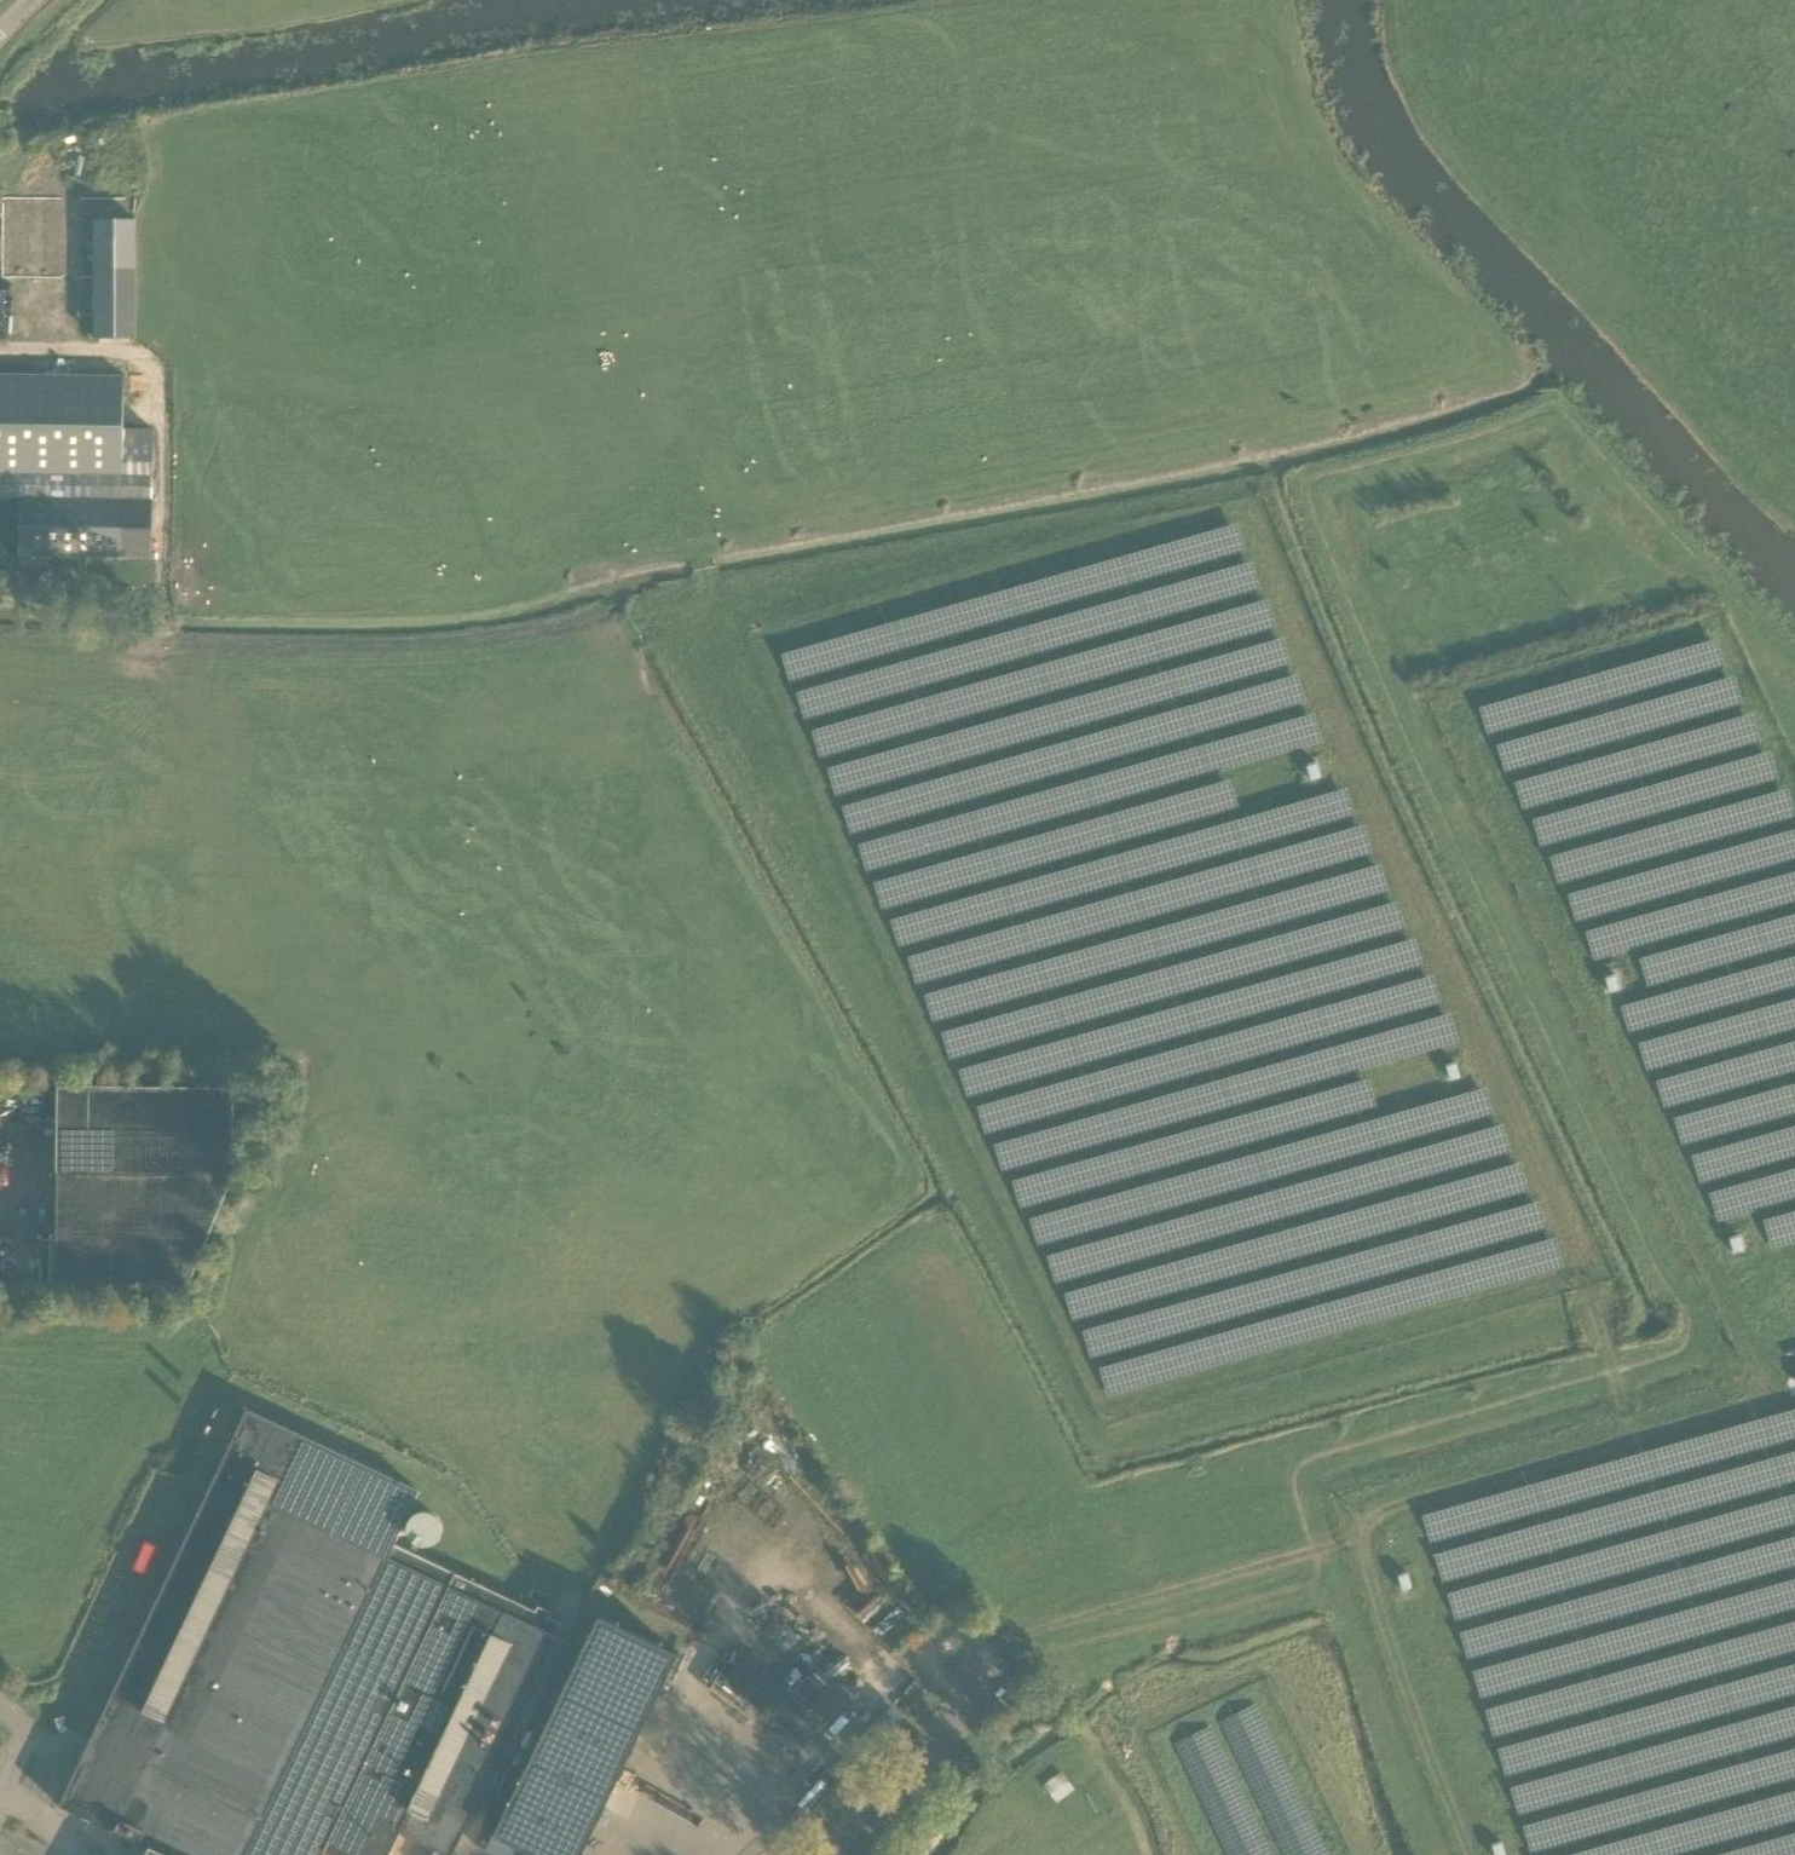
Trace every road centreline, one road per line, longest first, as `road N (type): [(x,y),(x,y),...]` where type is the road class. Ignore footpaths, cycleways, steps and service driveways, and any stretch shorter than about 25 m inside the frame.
road 1 (unclassified): [(837,1854),(966,1713),(956,1636)]

